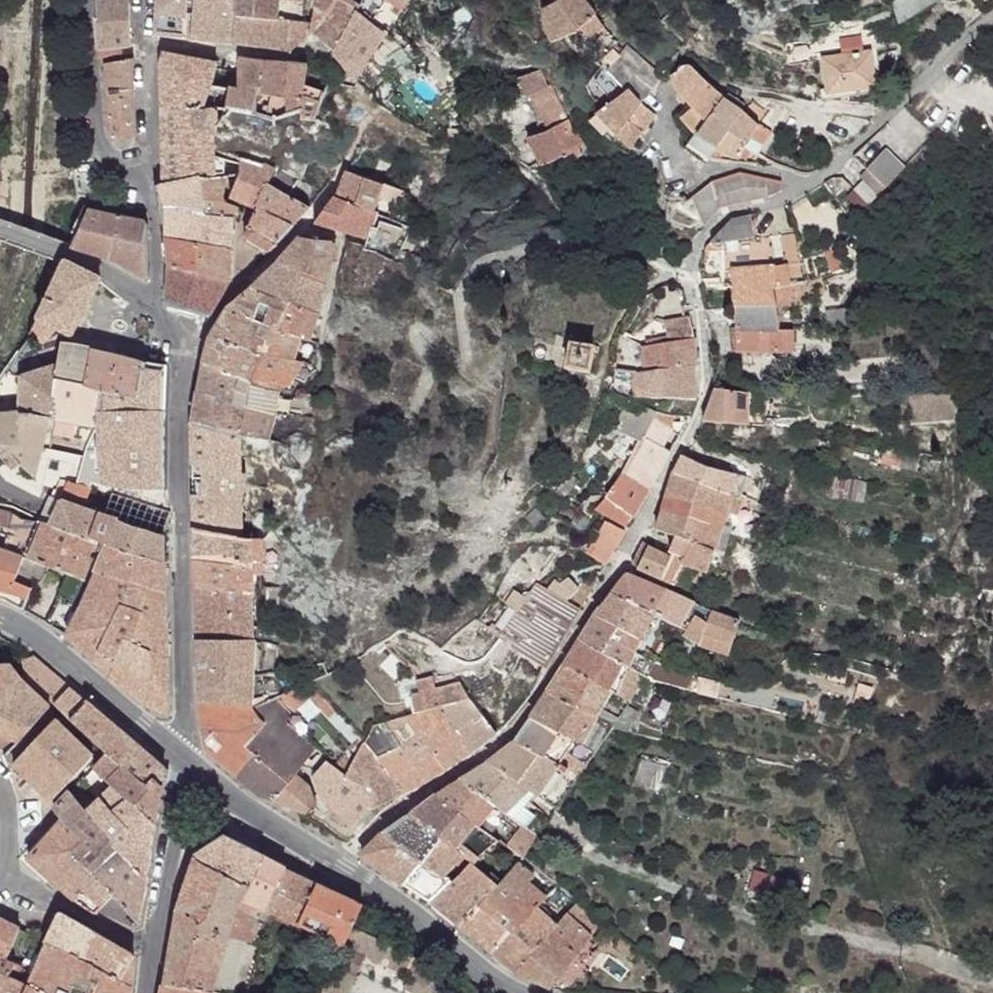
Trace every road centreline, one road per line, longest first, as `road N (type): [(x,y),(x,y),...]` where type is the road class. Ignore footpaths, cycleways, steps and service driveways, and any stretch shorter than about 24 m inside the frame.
road 1 (tertiary): [(160,307),(190,328),(179,479),(180,746)]
road 2 (tertiary): [(523,992),(180,746)]
road 3 (unclassified): [(160,307),(159,225),(82,114),(92,0)]
road 4 (residential): [(801,185),(824,174),(992,24)]
road 5 (tertiary): [(146,992),(180,746)]
road 6 (tertiary): [(180,746),(51,643),(0,618)]
road 7 (unclassified): [(0,229),(65,253),(160,307)]
road 8 (residential): [(801,185),(732,167),(698,167),(674,149)]

